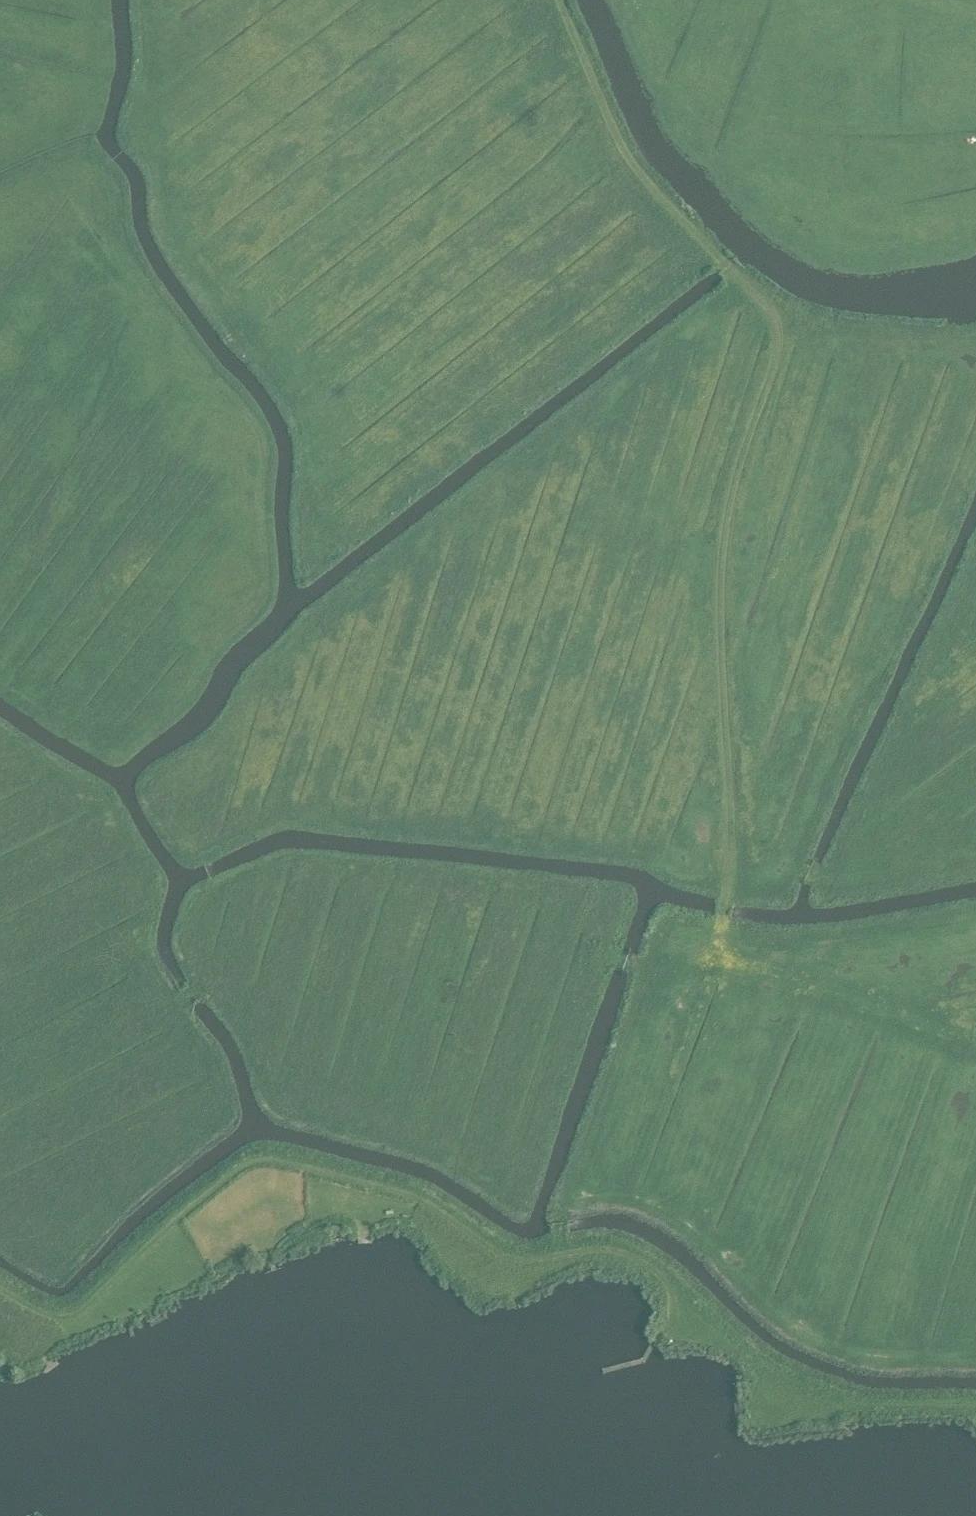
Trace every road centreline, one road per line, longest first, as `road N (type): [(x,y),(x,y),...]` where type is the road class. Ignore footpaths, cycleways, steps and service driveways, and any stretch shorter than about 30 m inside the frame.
road 1 (track): [(722,936),(731,886),(722,586),(738,473),(782,338),(770,307),(657,196),(627,153),(560,0)]

